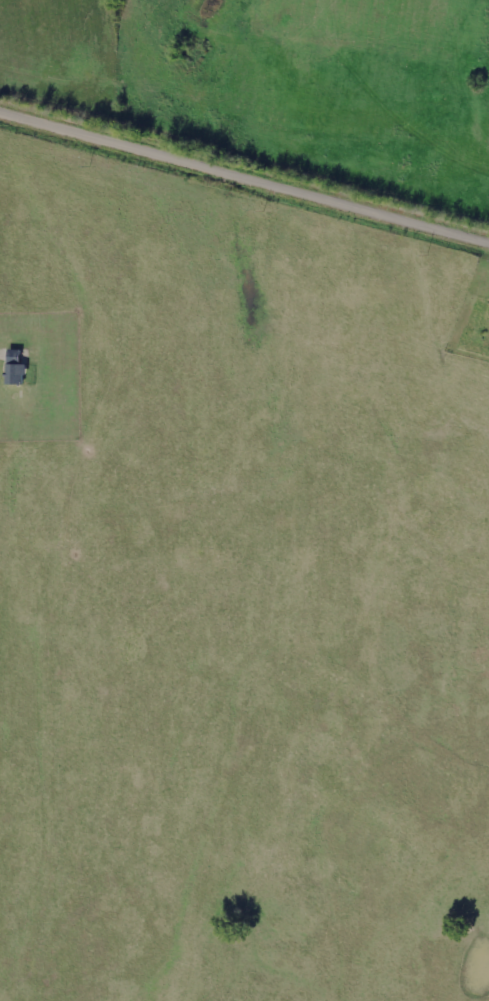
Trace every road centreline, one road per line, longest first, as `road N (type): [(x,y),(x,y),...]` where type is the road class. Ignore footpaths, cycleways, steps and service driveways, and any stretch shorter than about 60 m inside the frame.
road 1 (residential): [(488,245),(0,115)]

